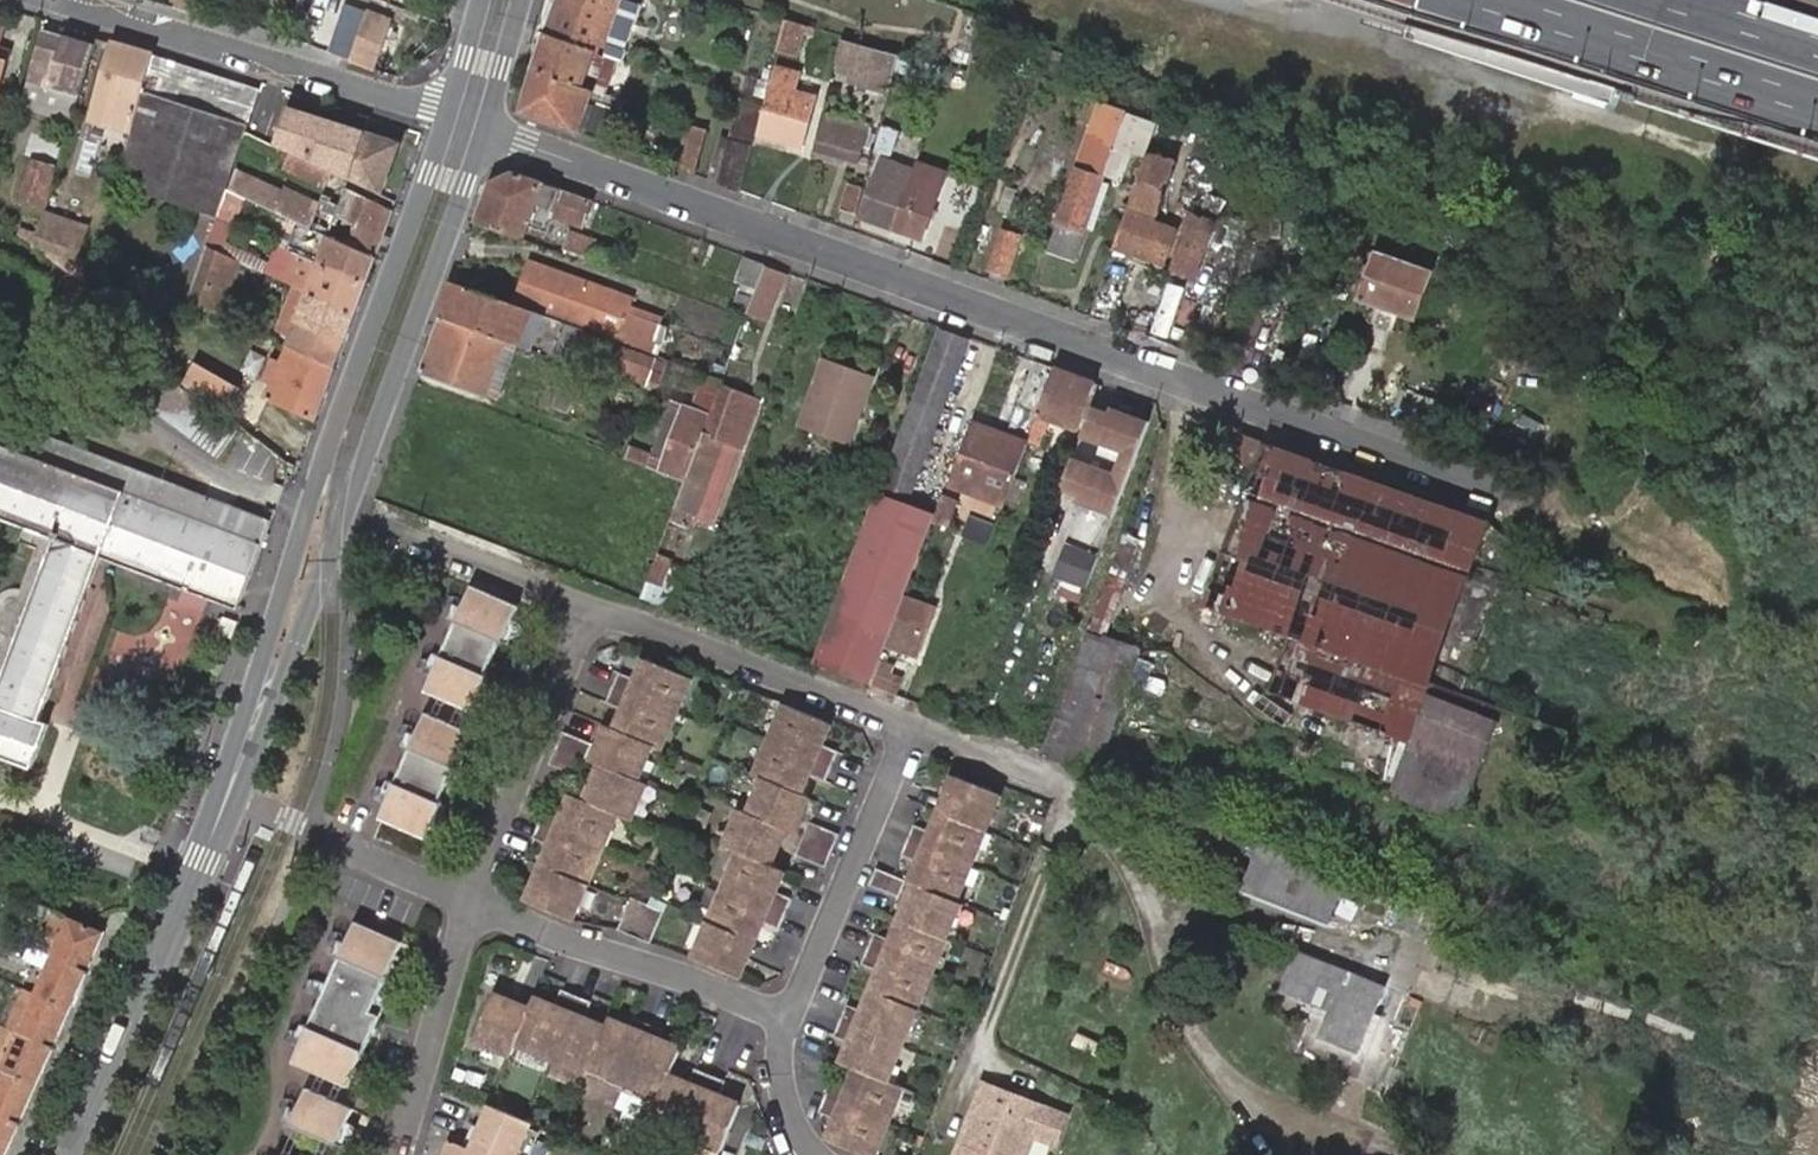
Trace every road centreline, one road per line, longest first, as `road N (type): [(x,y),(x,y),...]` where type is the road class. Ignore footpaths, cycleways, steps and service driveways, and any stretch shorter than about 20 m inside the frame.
road 1 (residential): [(1505,491),(486,128)]
road 2 (residential): [(224,805),(290,663),(486,128)]
road 3 (residential): [(448,116),(312,499),(224,805)]
road 4 (residential): [(793,1016),(913,729),(593,599)]
road 5 (residential): [(448,116),(63,0)]
road 6 (residential): [(71,1154),(224,805)]
road 7 (residential): [(793,1016),(468,901)]
road 8 (residential): [(468,901),(593,599)]
road 9 (motorway): [(1510,0),(1817,98)]
road 10 (residential): [(403,1154),(468,901)]
road 11 (residential): [(593,599),(374,516)]
road 12 (residential): [(812,1154),(779,1079),(793,1016)]
road 13 (residential): [(468,901),(334,847)]
road 14 (unclassified): [(486,128),(523,0)]
road 15 (motorway): [(1817,40),(1694,0)]
road 16 (residential): [(481,0),(448,116)]

